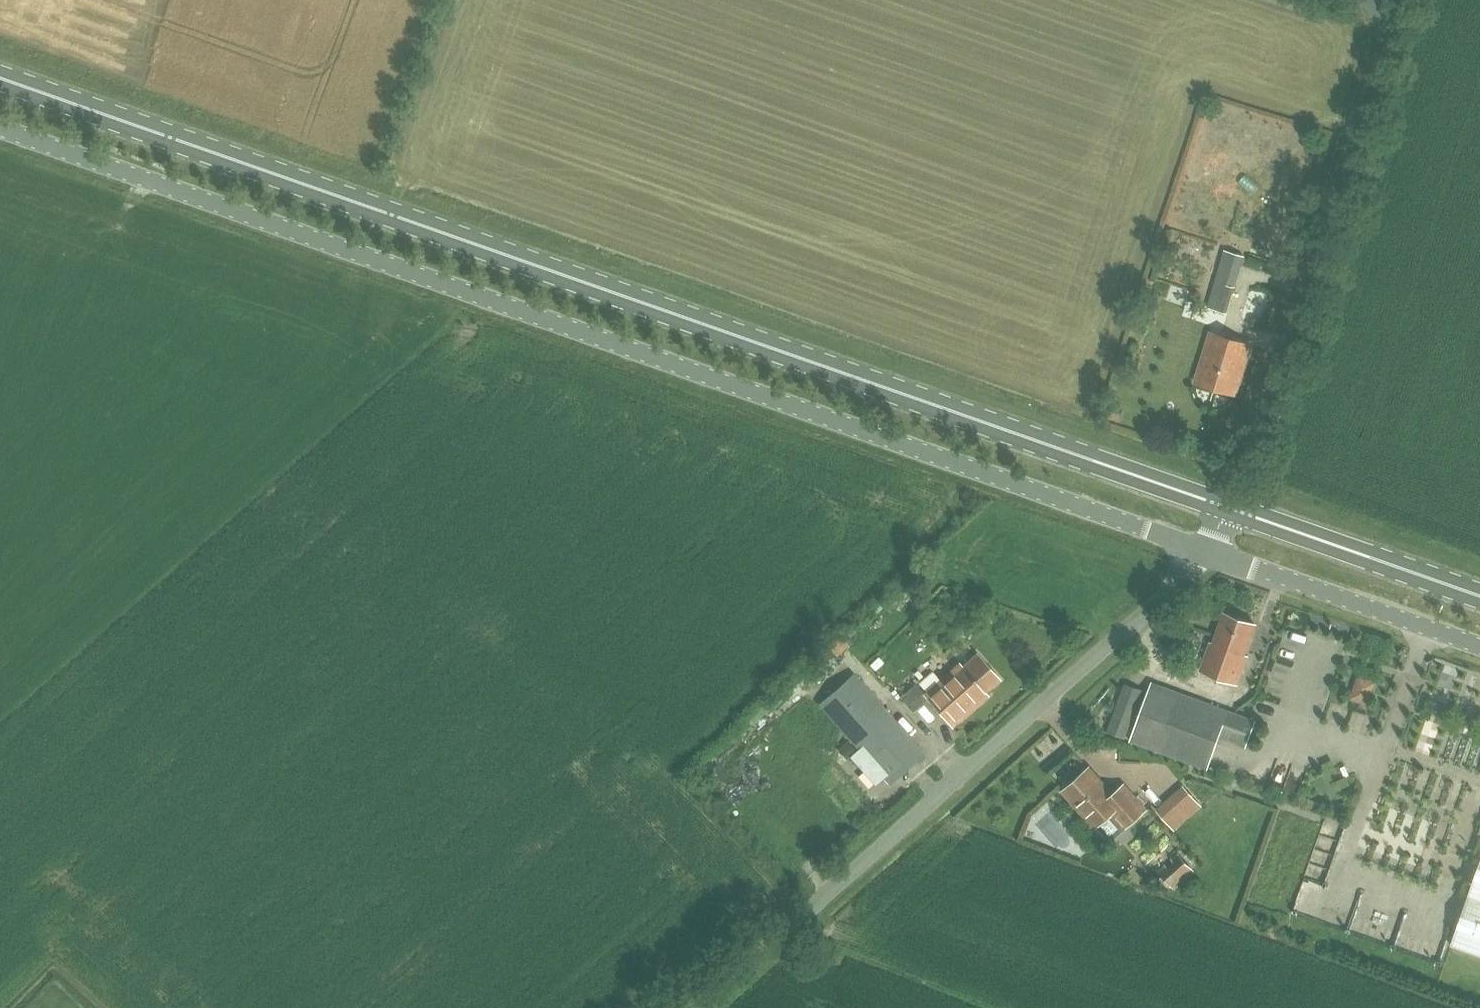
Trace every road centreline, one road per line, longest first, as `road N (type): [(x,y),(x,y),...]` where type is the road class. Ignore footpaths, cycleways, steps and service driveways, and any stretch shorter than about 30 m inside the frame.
road 1 (primary): [(1229,509),(0,80)]
road 2 (unclassified): [(1206,547),(0,126)]
road 3 (unclassified): [(696,1007),(1045,701),(1206,547)]
road 4 (unclassified): [(1229,509),(1399,2)]
road 5 (unclassified): [(1479,645),(1206,547)]
road 6 (primary): [(1479,595),(1229,509)]

